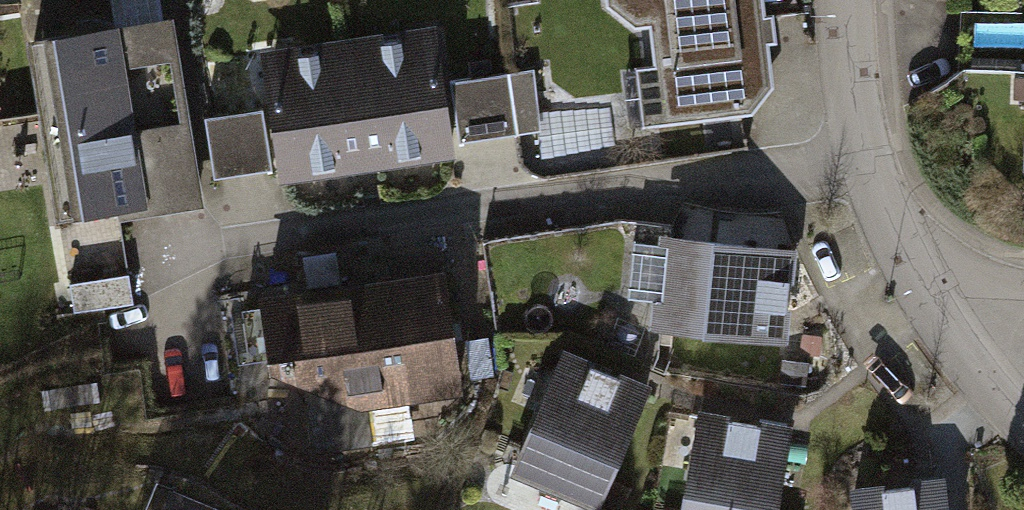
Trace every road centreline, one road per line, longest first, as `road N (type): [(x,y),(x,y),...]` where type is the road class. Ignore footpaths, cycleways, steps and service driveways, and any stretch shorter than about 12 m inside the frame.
road 1 (residential): [(944,307),(908,255),(857,144),(848,0)]
road 2 (residential): [(1023,412),(944,307)]

